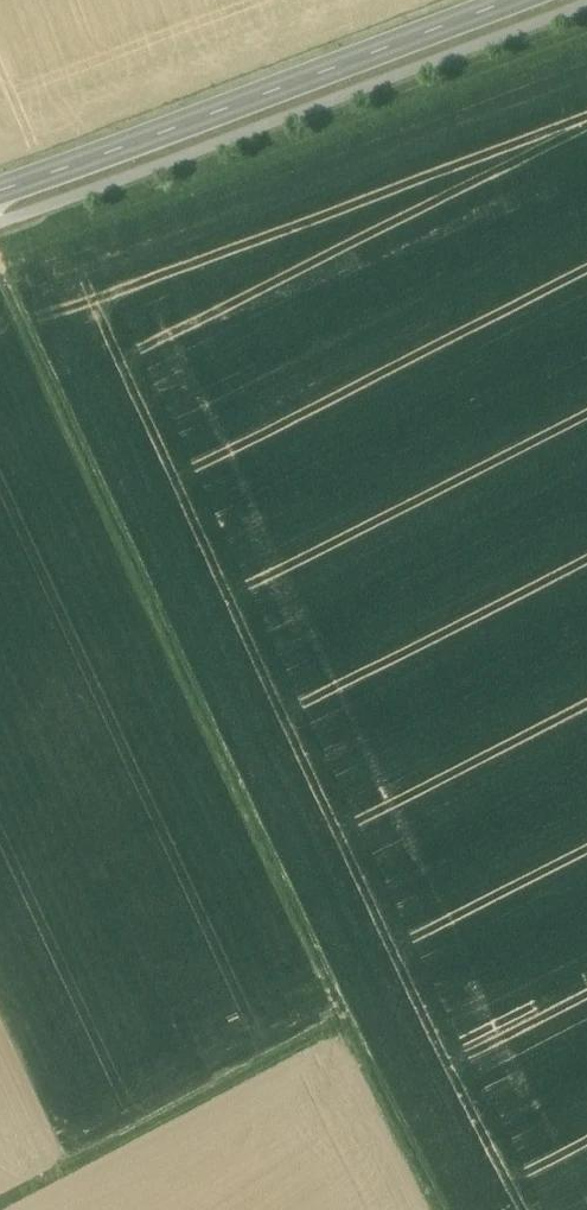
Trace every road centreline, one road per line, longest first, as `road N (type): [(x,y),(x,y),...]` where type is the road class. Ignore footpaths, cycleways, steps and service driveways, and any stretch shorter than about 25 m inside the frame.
road 1 (track): [(0,267),(124,514),(348,1025),(443,1209)]
road 2 (track): [(586,900),(0,1209)]
road 3 (secondary): [(0,192),(515,0)]

